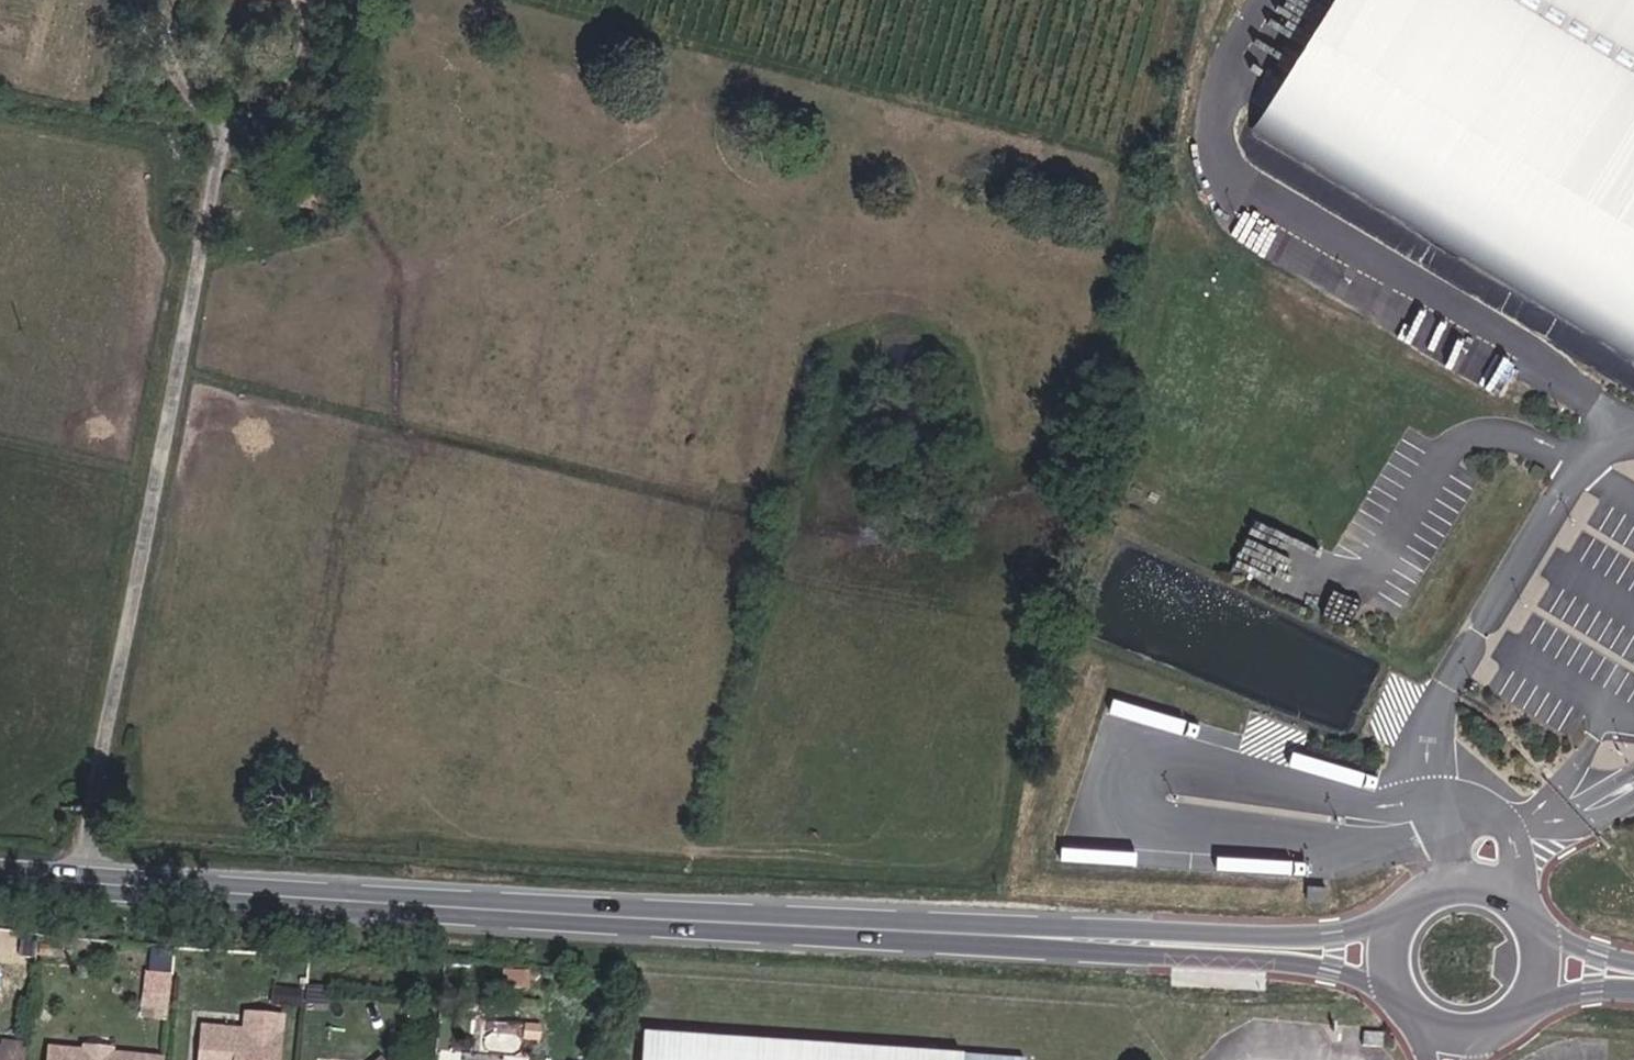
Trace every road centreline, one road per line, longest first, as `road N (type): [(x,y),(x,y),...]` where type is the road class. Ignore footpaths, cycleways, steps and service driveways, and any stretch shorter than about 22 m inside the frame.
road 1 (secondary): [(981,930),(0,853)]
road 2 (secondary): [(1408,909),(1295,933),(981,930)]
road 3 (secondary): [(981,930),(1085,948),(1294,959),(1399,988)]
road 4 (secondary): [(1534,917),(1507,889),(1482,880),(1435,886),(1408,909)]

